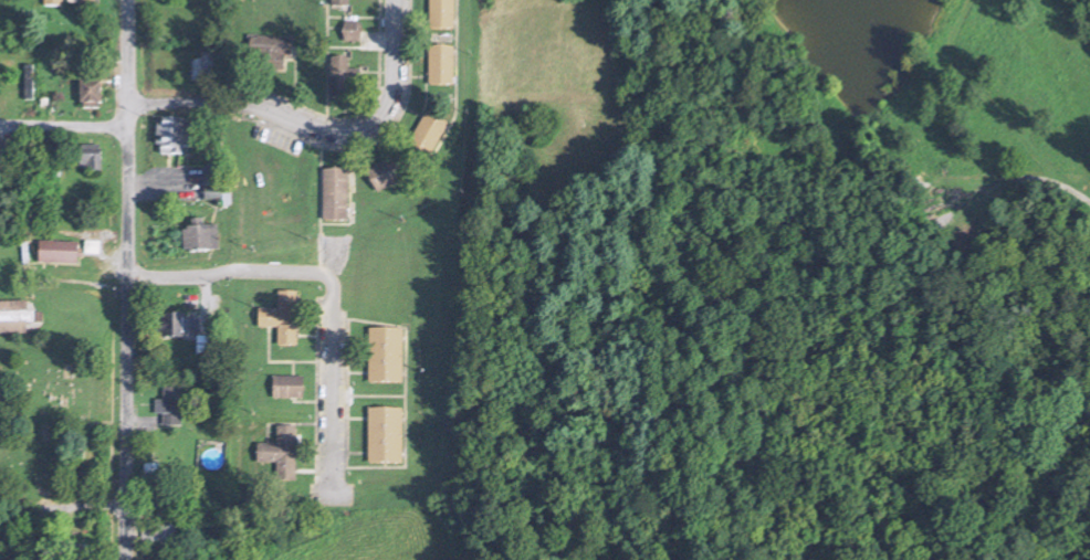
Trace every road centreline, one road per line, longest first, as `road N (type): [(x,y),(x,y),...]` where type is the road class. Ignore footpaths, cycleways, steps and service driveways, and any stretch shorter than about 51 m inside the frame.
road 1 (residential): [(125,559),(127,0)]
road 2 (residential): [(127,278),(230,272),(324,274),(332,282),(332,500)]
road 3 (residential): [(128,102),(259,106),(327,131),(364,126),(386,98),(392,0)]
road 4 (residential): [(129,129),(0,125)]
road 5 (residential): [(0,503),(126,505)]

